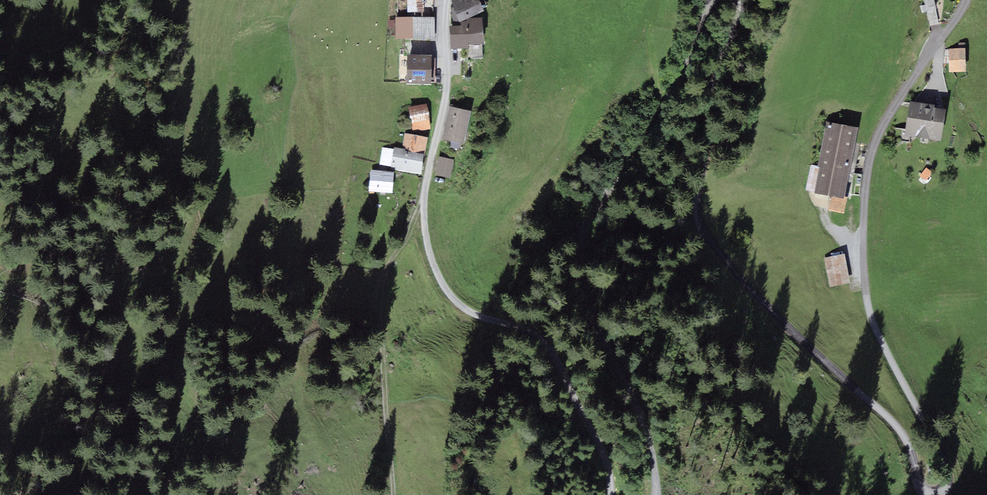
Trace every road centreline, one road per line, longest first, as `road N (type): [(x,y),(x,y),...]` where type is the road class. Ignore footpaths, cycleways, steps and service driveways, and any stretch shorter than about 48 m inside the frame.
road 1 (unclassified): [(738,0),(711,91),(701,223),(796,337),(892,418),(921,491),(932,494),(947,469),(875,327),(864,218),(876,141),(966,0)]
road 2 (unclassified): [(656,494),(649,438),(595,326),(581,244),(587,220),(679,81),(712,0)]
road 3 (track): [(393,494),(377,315),(387,266),(424,199)]
road 4 (unclassified): [(498,322),(539,337),(564,370),(605,458),(610,494)]
road 5 (track): [(424,199),(448,88),(448,0)]
road 6 (track): [(424,199),(427,236),(447,288),(466,310),(498,322)]

